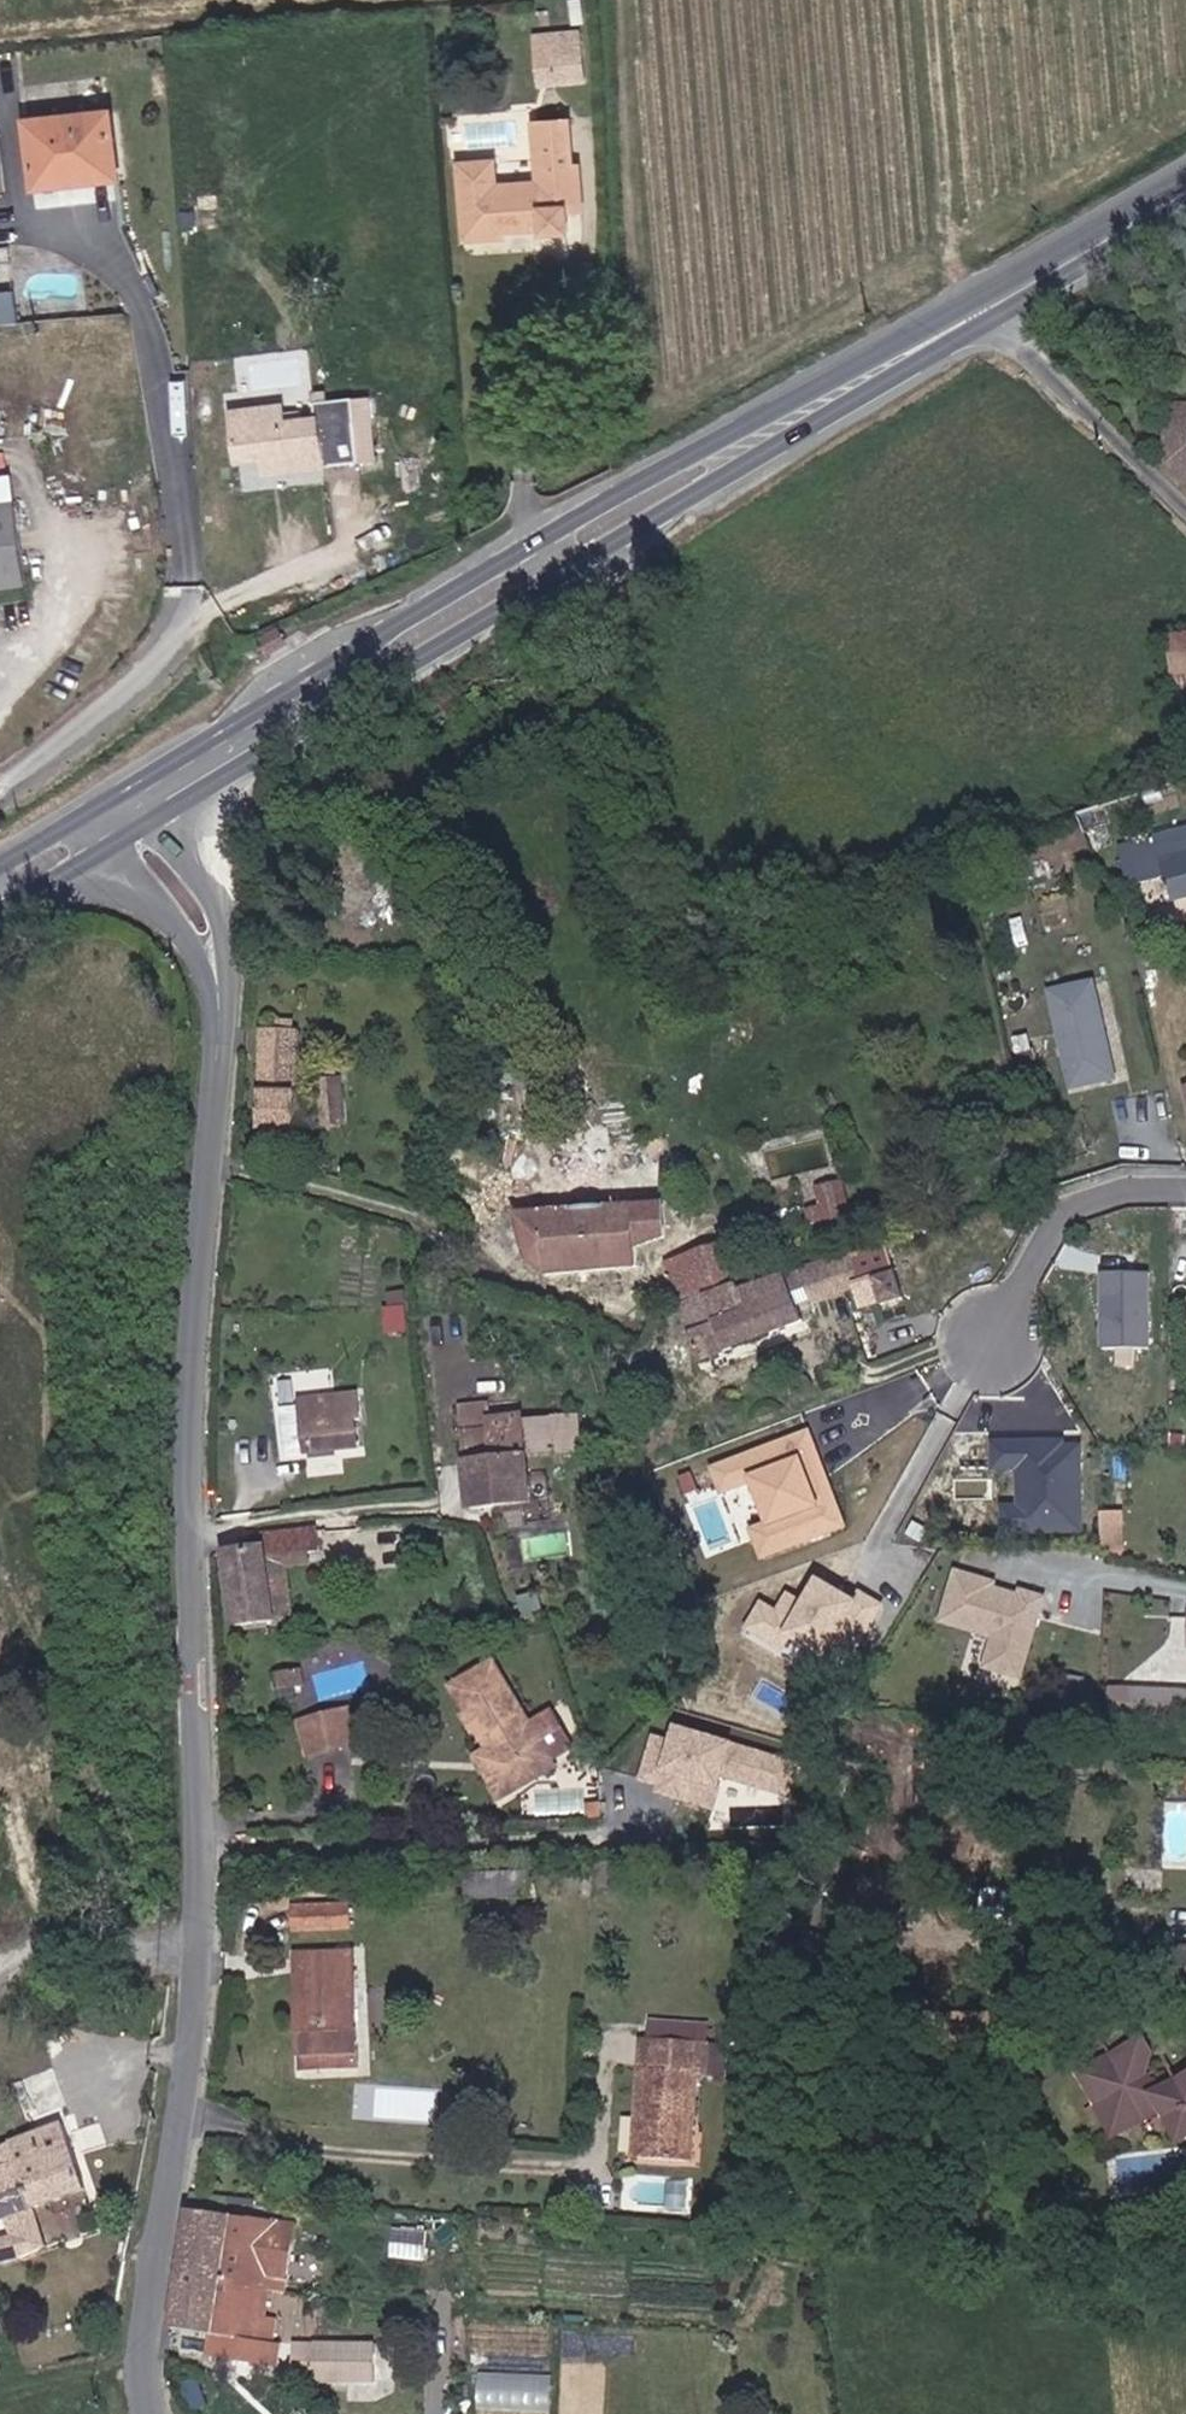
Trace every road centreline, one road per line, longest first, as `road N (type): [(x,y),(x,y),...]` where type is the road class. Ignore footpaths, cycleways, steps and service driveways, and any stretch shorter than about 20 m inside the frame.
road 1 (tertiary): [(228,1008),(188,1984),(133,2403),(138,2413)]
road 2 (primary): [(180,807),(604,560),(1000,307)]
road 3 (primary): [(1000,307),(598,517),(161,771)]
road 4 (residential): [(1000,307),(1185,516)]
road 5 (primary): [(1000,307),(1185,196)]
road 6 (tertiary): [(228,1008),(223,911),(180,807)]
road 7 (tertiary): [(120,841),(205,953),(228,1008)]
road 8 (primary): [(0,908),(120,841)]

